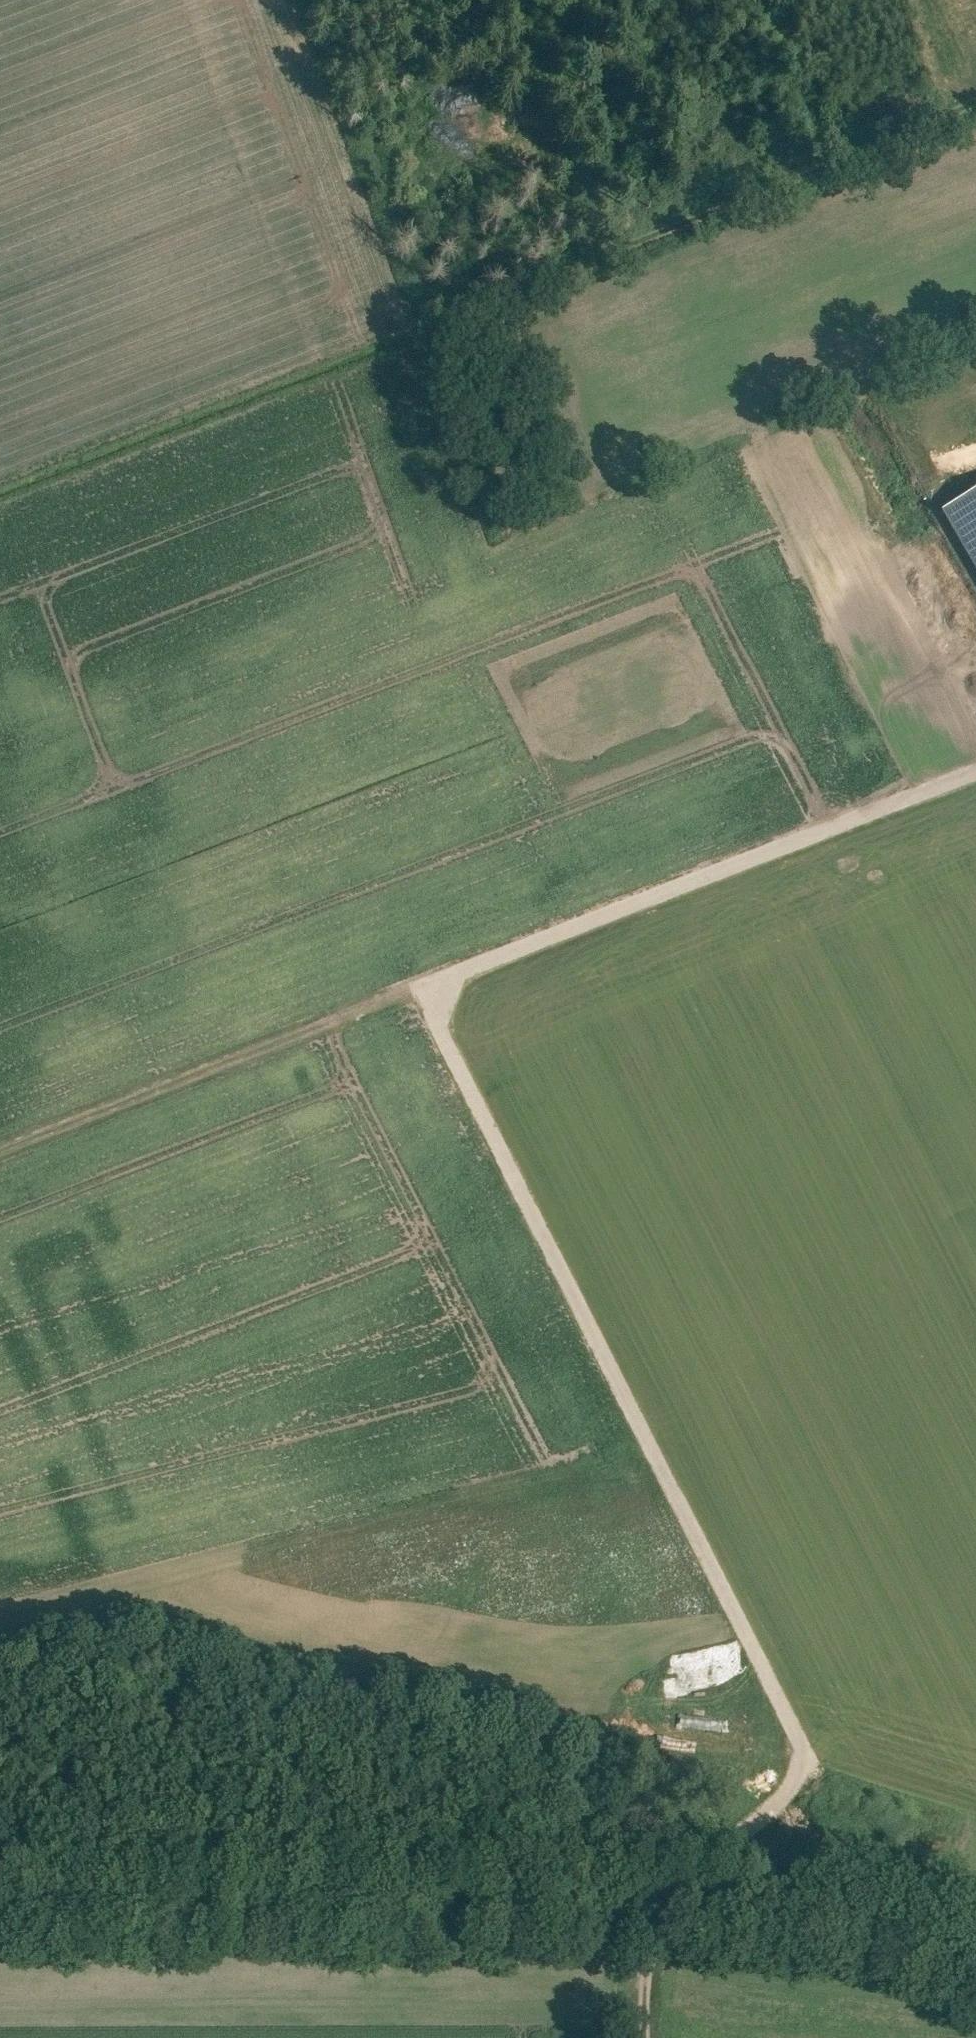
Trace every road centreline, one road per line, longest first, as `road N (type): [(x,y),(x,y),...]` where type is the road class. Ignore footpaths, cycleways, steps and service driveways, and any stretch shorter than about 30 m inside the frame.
road 1 (track): [(0,1901),(741,1894),(975,1949)]
road 2 (track): [(975,110),(433,315)]
road 3 (track): [(642,2037),(658,1939),(684,1895)]

